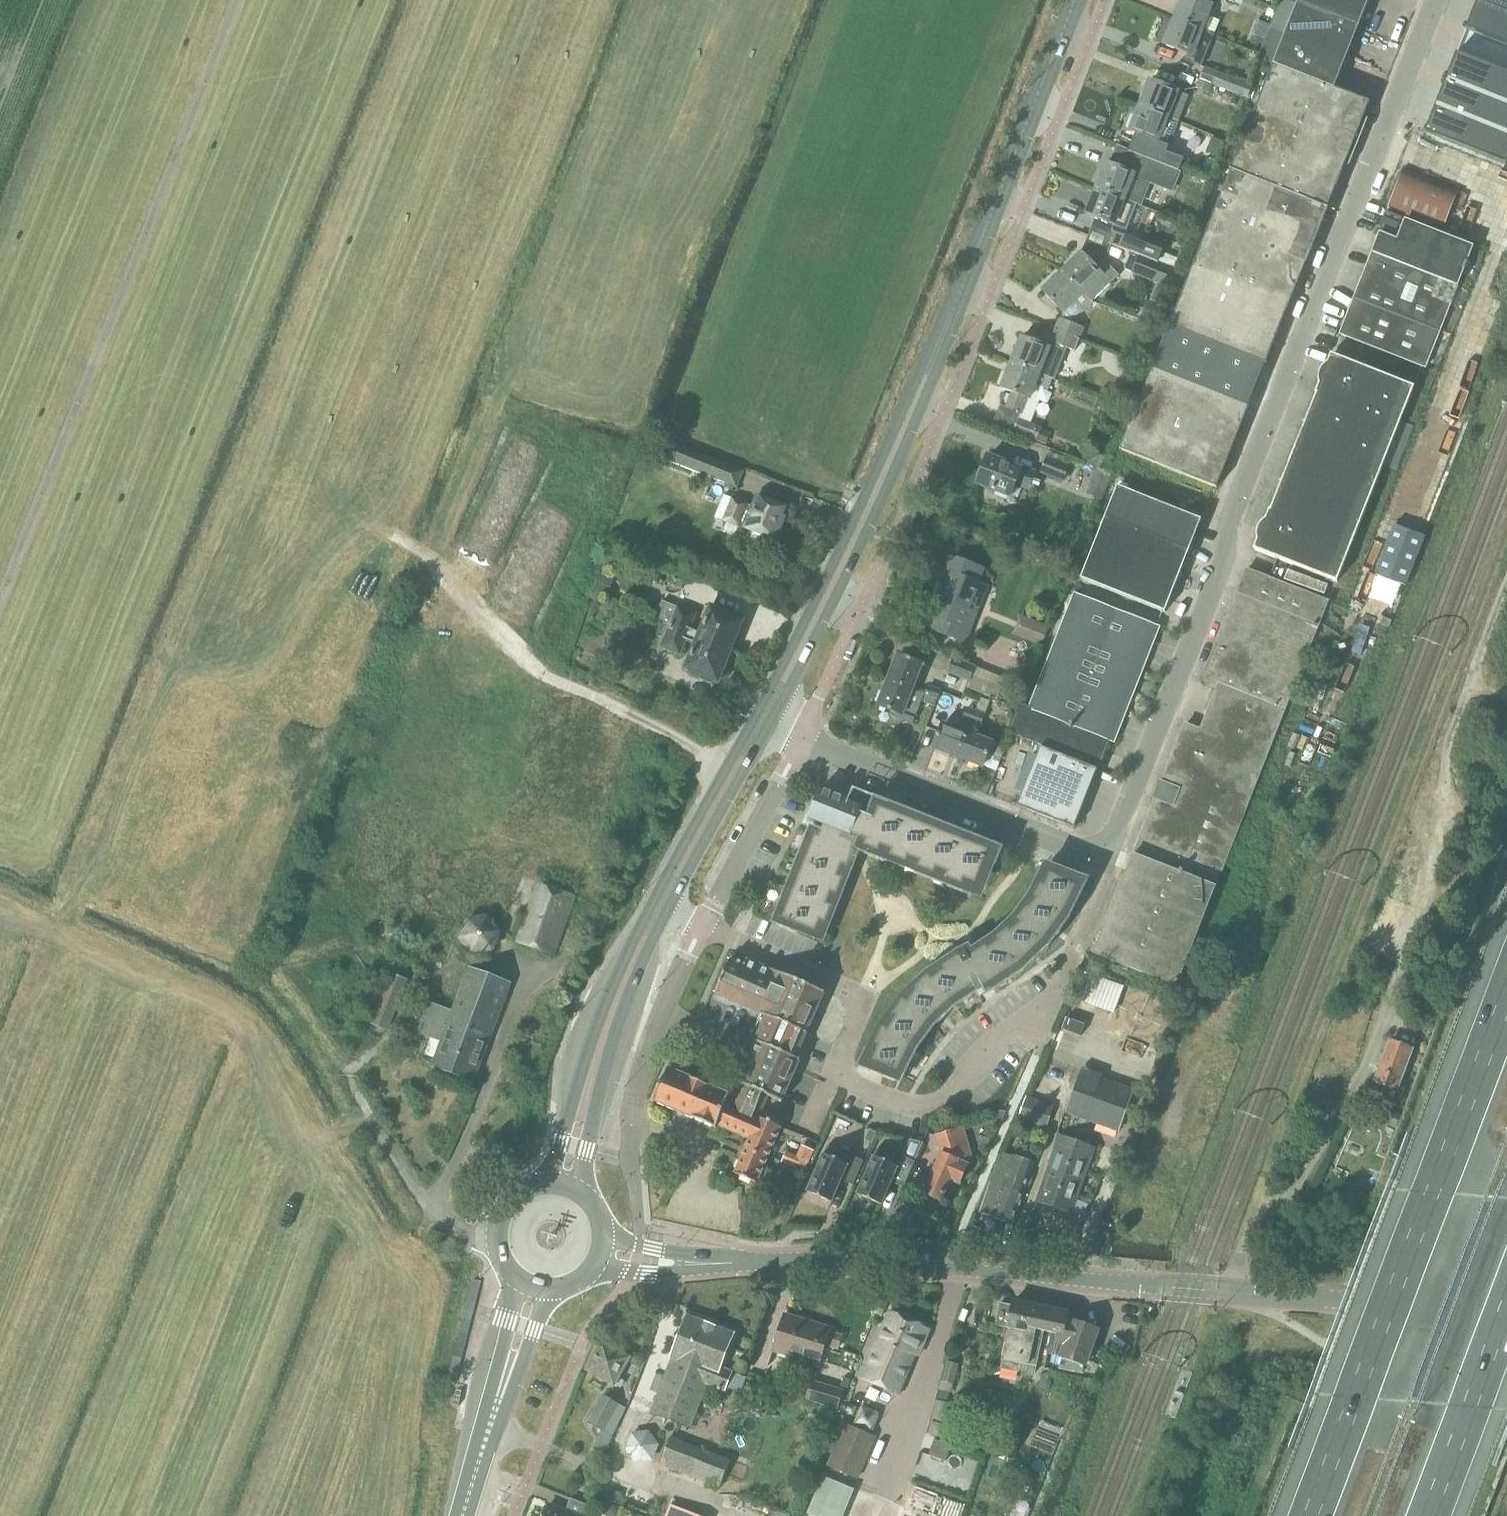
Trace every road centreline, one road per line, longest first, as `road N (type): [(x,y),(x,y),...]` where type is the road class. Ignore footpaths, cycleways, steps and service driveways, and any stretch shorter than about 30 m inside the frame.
road 1 (unclassified): [(1427,0),(1111,854),(803,738)]
road 2 (tertiary): [(1506,1309),(812,1260),(651,1261),(602,1251)]
road 3 (secondary): [(763,719),(925,380),(1076,0)]
road 4 (track): [(0,602),(236,0)]
road 5 (motorway): [(1506,998),(1312,1515)]
road 6 (secondary): [(559,1187),(613,1011),(763,719)]
road 7 (track): [(82,897),(63,935),(207,999),(243,1024),(325,1135),(374,1124)]
road 8 (track): [(386,532),(429,553),(540,673),(630,713),(732,775)]
road 9 (unclassified): [(803,738),(701,928),(646,1055),(635,1124)]
road 10 (track): [(347,1076),(256,959),(82,897)]
road 11 (track): [(490,420),(535,430),(574,459),(597,526),(540,673)]
road 12 (track): [(82,897),(120,815),(223,649)]
road 13 (track): [(552,299),(429,553)]
road 14 (secondary): [(465,1515),(531,1282)]
road 15 (motorway): [(1428,1515),(1506,1303)]
road 16 (secondary): [(559,1187),(529,1193),(505,1228),(515,1269),(531,1282)]

